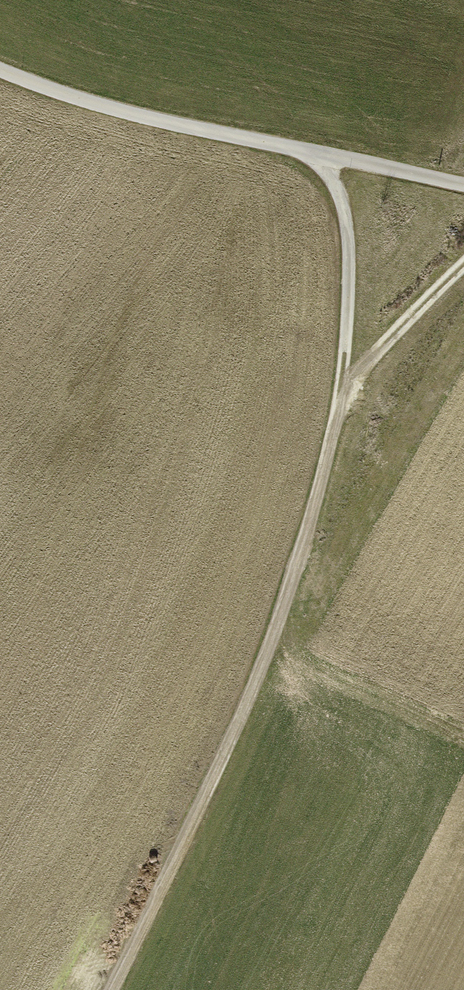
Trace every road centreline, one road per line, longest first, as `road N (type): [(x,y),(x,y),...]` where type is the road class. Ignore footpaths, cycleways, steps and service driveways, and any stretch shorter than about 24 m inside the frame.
road 1 (track): [(316,152),(334,182),(349,254),(340,405),(268,652),(111,989)]
road 2 (track): [(268,652),(463,739)]
road 3 (track): [(340,405),(368,361),(463,264)]

